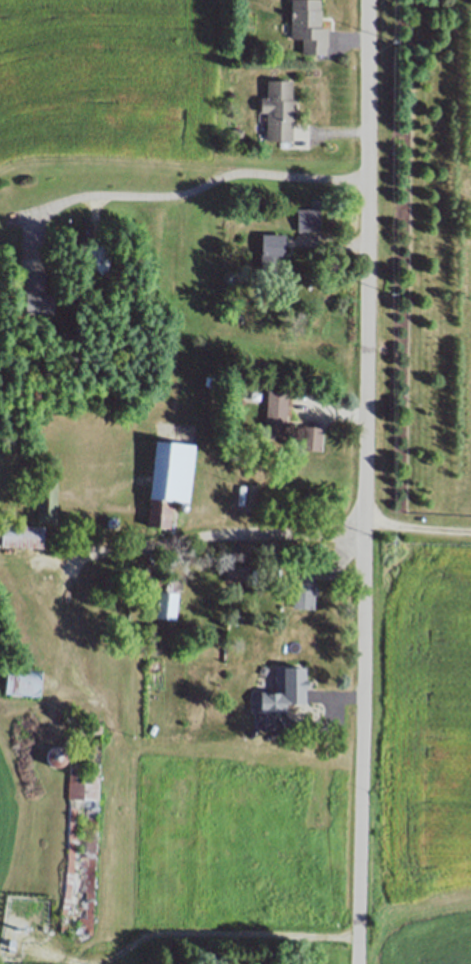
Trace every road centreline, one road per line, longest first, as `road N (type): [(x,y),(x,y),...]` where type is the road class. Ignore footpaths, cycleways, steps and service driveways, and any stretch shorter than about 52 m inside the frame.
road 1 (residential): [(359,963),(371,0)]
road 2 (residential): [(363,541),(215,538),(82,560),(67,587),(70,681)]

